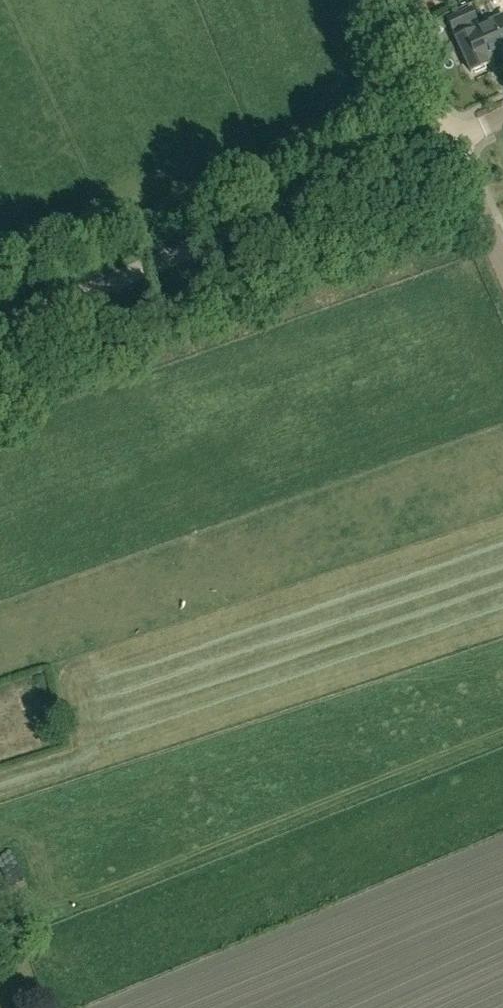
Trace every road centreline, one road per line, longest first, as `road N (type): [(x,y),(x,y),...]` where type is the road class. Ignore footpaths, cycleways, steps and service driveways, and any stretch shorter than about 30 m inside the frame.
road 1 (track): [(0,332),(453,146)]
road 2 (residential): [(453,146),(385,0)]
road 3 (residential): [(502,256),(453,146)]

